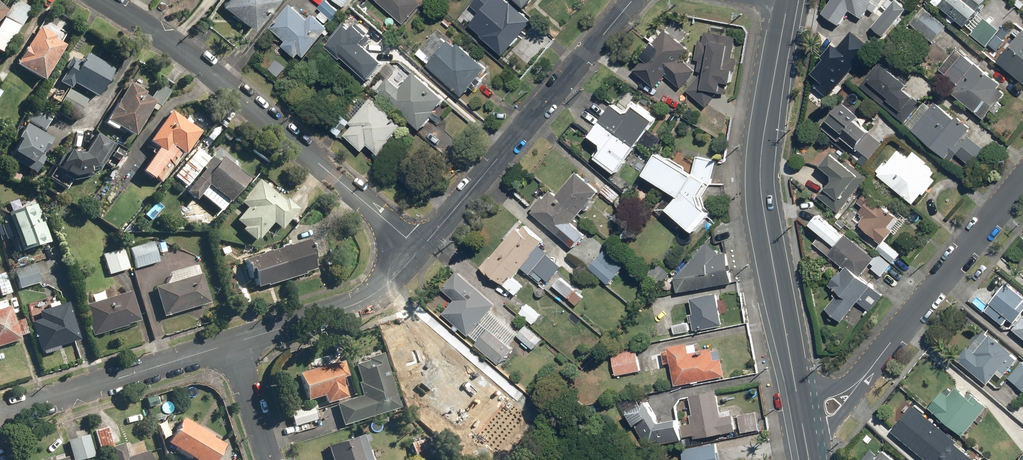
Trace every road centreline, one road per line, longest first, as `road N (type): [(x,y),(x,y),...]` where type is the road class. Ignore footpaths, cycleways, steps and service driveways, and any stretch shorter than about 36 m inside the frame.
road 1 (residential): [(103,0),(190,55),(420,250)]
road 2 (secondary): [(798,393),(760,179),(788,1)]
road 3 (residential): [(633,0),(420,250)]
road 4 (residential): [(231,343),(0,416)]
road 5 (unclassified): [(1022,186),(868,372)]
road 6 (residential): [(420,250),(355,304),(231,343)]
road 7 (residential): [(231,343),(269,459)]

